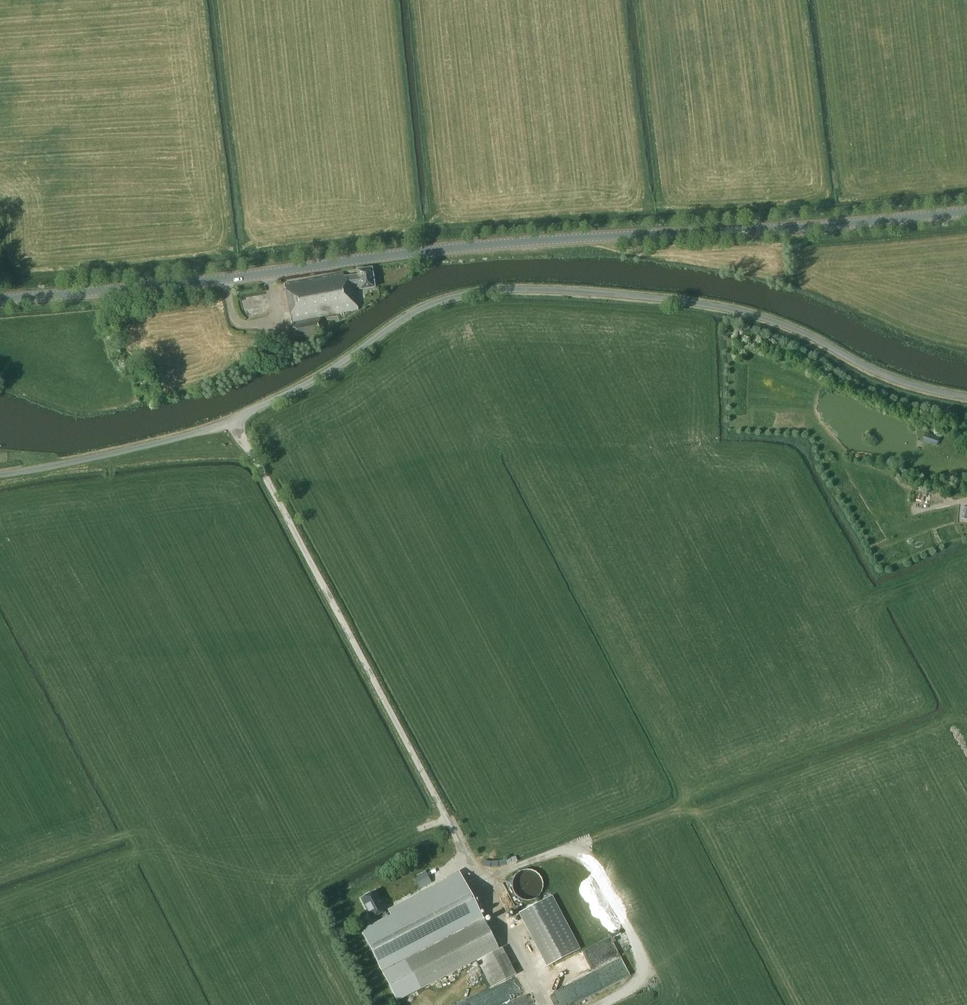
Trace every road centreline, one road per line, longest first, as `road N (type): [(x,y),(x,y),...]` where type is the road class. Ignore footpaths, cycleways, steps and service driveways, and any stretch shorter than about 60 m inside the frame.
road 1 (unclassified): [(0,474),(233,421),(333,369),(425,307),(500,289),(745,312),(906,382),(966,396)]
road 2 (secondary): [(0,299),(421,251),(966,211)]

